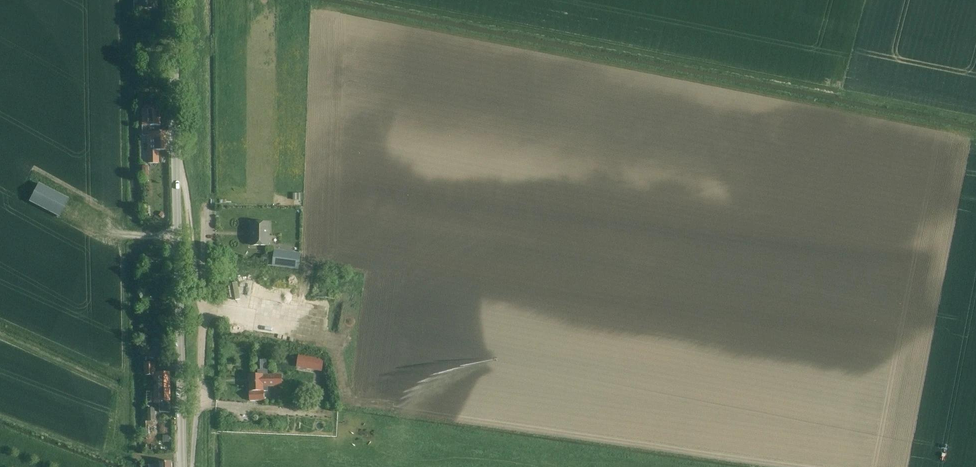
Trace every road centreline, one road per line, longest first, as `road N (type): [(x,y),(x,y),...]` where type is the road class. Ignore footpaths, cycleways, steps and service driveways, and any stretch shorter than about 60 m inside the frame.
road 1 (track): [(317,5),(975,136)]
road 2 (track): [(202,318),(334,343),(345,401),(807,466)]
road 3 (unclassified): [(182,466),(172,0)]
road 4 (track): [(844,94),(975,120)]

